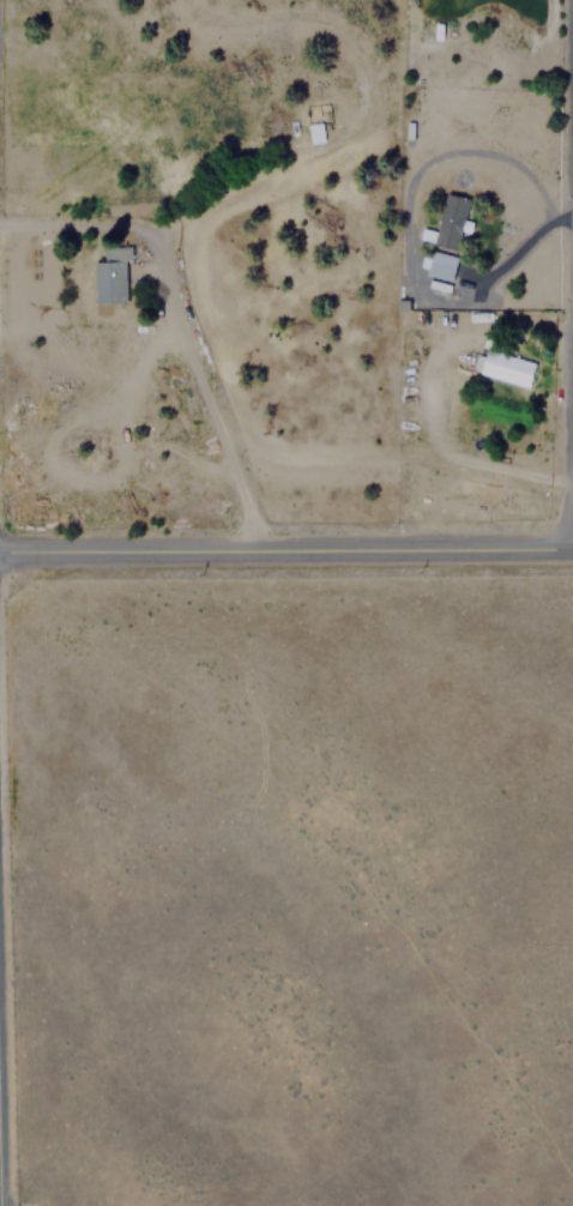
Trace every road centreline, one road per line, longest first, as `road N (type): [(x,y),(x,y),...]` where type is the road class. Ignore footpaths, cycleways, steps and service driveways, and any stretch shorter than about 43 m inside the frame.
road 1 (residential): [(572,549),(0,556)]

